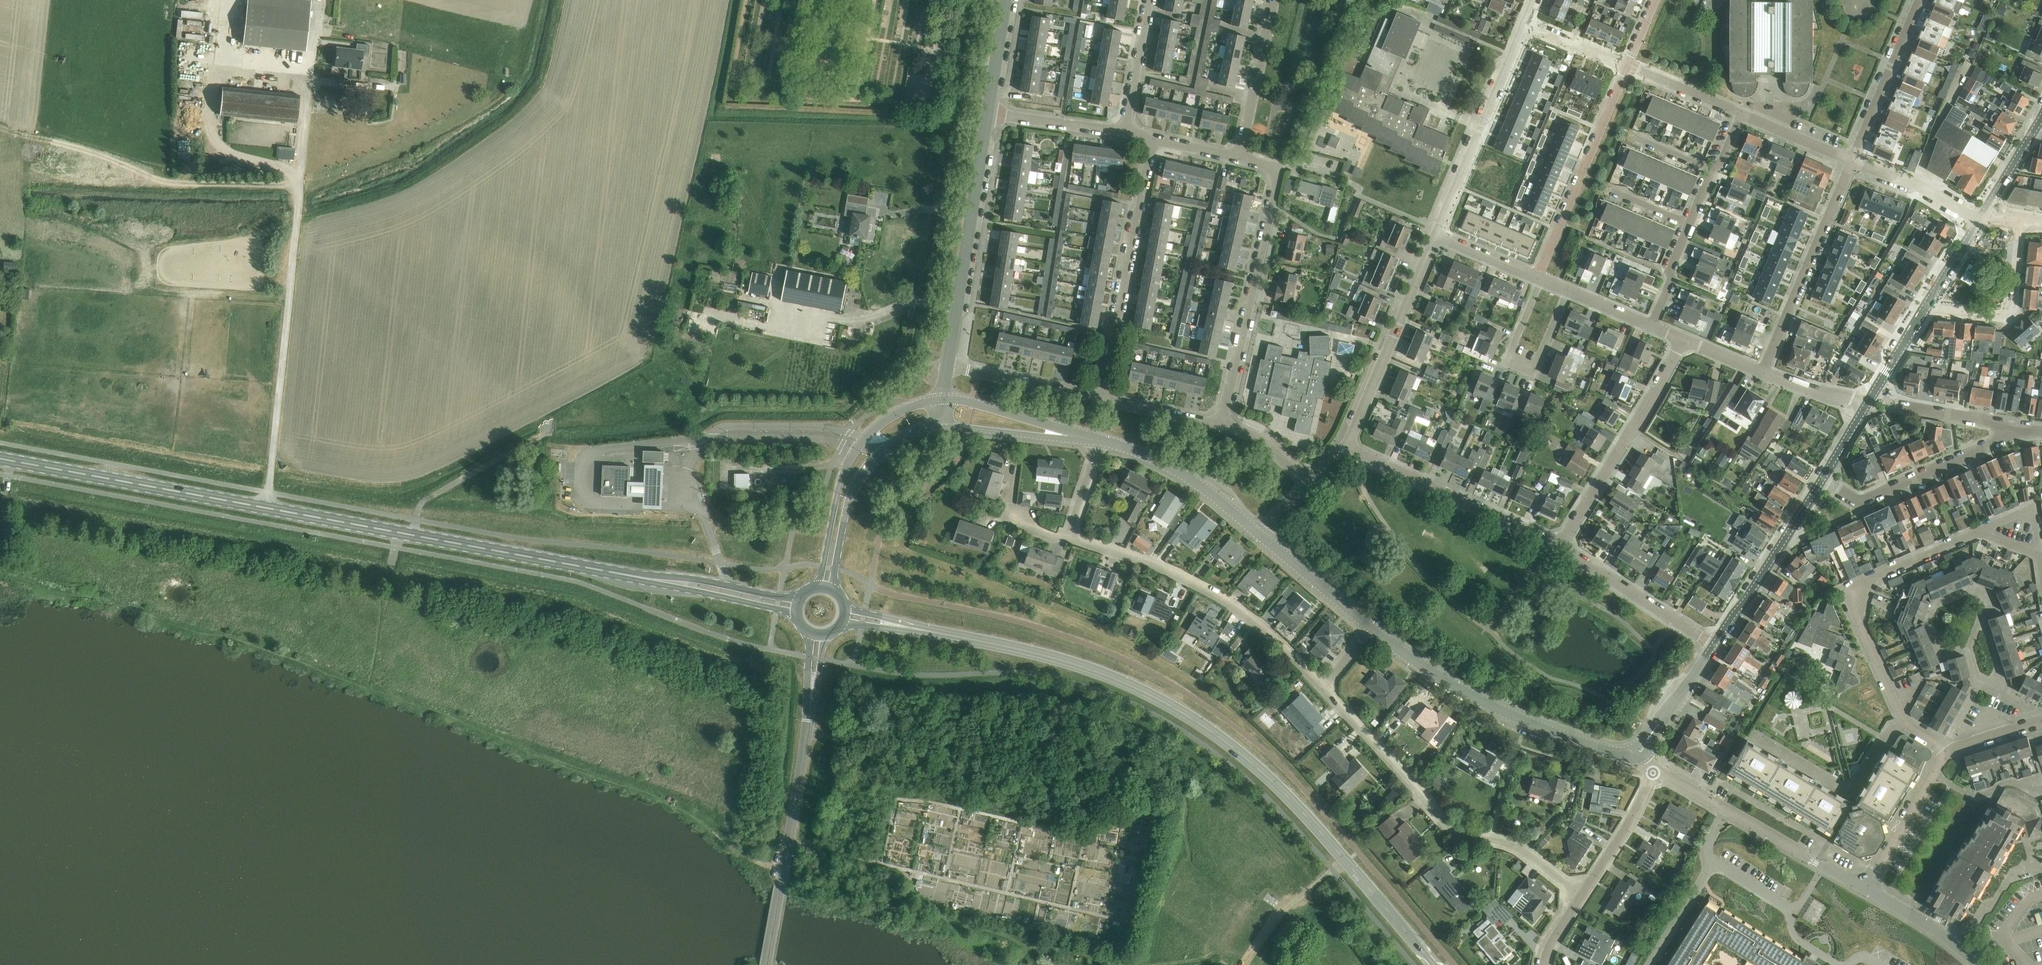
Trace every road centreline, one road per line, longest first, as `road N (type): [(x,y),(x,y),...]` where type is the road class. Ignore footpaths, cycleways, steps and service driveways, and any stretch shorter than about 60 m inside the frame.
road 1 (track): [(0,572),(271,652),(661,797),(767,865),(780,887),(1109,964)]
road 2 (secondary): [(653,580),(0,457)]
road 3 (secondary): [(1435,964),(1283,792),(1189,717),(1080,666),(902,626)]
road 4 (track): [(806,733),(856,738),(894,721),(926,756),(991,781),(1039,813),(1166,774),(1165,766),(1120,744),(1061,725),(971,709),(930,712)]
road 5 (residential): [(1581,897),(1526,853),(1451,829),(1325,689)]
road 6 (residential): [(1946,751),(1905,723),(1856,610),(1875,577),(1979,532)]
road 7 (residential): [(1222,425),(1278,167),(1240,159)]
road 8 (tertiary): [(1639,751),(1606,751),(1508,714),(1371,626)]
road 9 (residential): [(1325,689),(1233,605),(1071,537)]
road 10 (residential): [(1100,400),(1152,139)]
road 11 (unclassified): [(766,964),(810,704)]
road 12 (tertiary): [(948,365),(987,113)]
road 13 (tertiary): [(944,399),(884,420),(850,458),(819,585)]
road 14 (tertiary): [(1867,890),(1653,774)]
road 15 (residential): [(1561,546),(1683,340)]
road 16 (residential): [(1561,546),(1345,449)]
road 17 (residential): [(1345,449),(1439,235)]
road 18 (residential): [(1762,374),(1852,160)]
road 19 (residential): [(1439,235),(1524,21)]
road 20 (residential): [(1541,277),(1628,65)]
road 21 (tertiary): [(831,588),(859,480),(904,439),(942,425)]
road 22 (residential): [(1823,480),(1865,500),(2012,431)]
road 23 (residential): [(1570,289),(1536,366),(1514,364),(1541,277)]
road 24 (residential): [(1715,645),(1823,480)]
road 25 (residential): [(1258,537),(1210,493),(1101,440)]
road 26 (track): [(546,423),(544,435),(424,504),(413,535)]
road 27 (residential): [(1715,645),(1561,546)]
road 28 (residential): [(1852,160),(1919,0)]
road 29 (residential): [(1930,302),(2008,311),(2022,220)]
road 30 (residential): [(1240,159),(1274,0)]
road 31 (tertiary): [(1101,440),(944,399)]
road 32 (residential): [(1867,890),(1946,751)]
road 33 (tertiary): [(942,425),(1101,440)]
road 34 (residential): [(1100,400),(948,365)]
road 35 (residential): [(1981,617),(1987,594),(1973,589),(1934,605),(1928,622),(1939,645),(1967,649)]
road 36 (tertiary): [(1371,626),(1258,537)]
road 37 (secondary): [(653,580),(793,613)]
road 38 (residential): [(2012,431),(1874,392)]
road 39 (residential): [(1581,897),(1653,774)]
road 40 (residential): [(1980,221),(1852,160)]
road 41 (residential): [(1125,133),(987,113)]
road 42 (track): [(224,0),(237,54),(302,73),(307,85)]
road 43 (residential): [(1125,133),(1150,0)]
road 44 (track): [(1242,964),(1280,908),(1334,872)]
road 45 (tertiary): [(1976,964),(1925,923),(1867,890)]
road 46 (residential): [(1639,751),(1715,645)]
road 47 (residential): [(1743,113),(1628,65)]
road 48 (residential): [(1222,425),(1100,400)]

